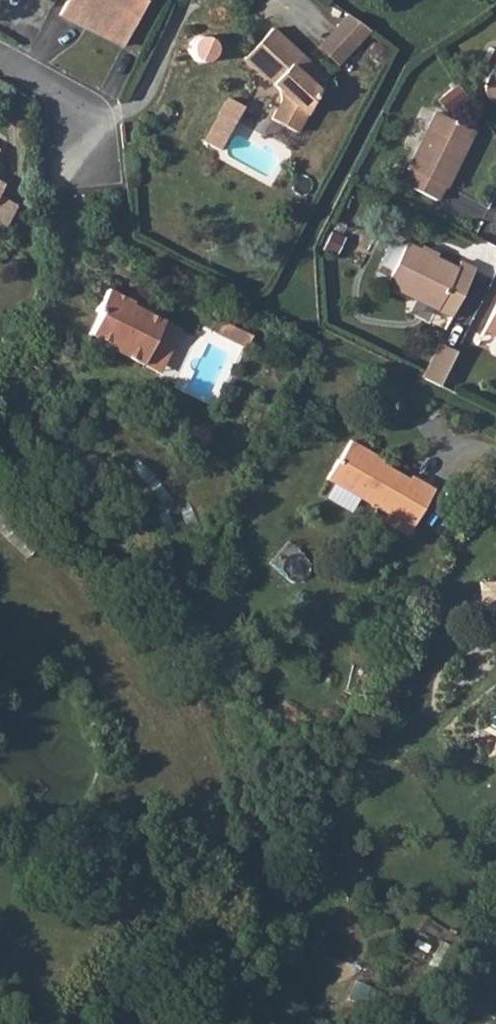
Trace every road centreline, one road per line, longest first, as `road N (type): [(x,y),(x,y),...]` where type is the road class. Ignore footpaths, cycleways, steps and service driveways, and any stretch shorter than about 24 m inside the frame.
road 1 (track): [(495,424),(281,323),(308,245),(408,48)]
road 2 (residential): [(0,58),(60,91),(86,158)]

